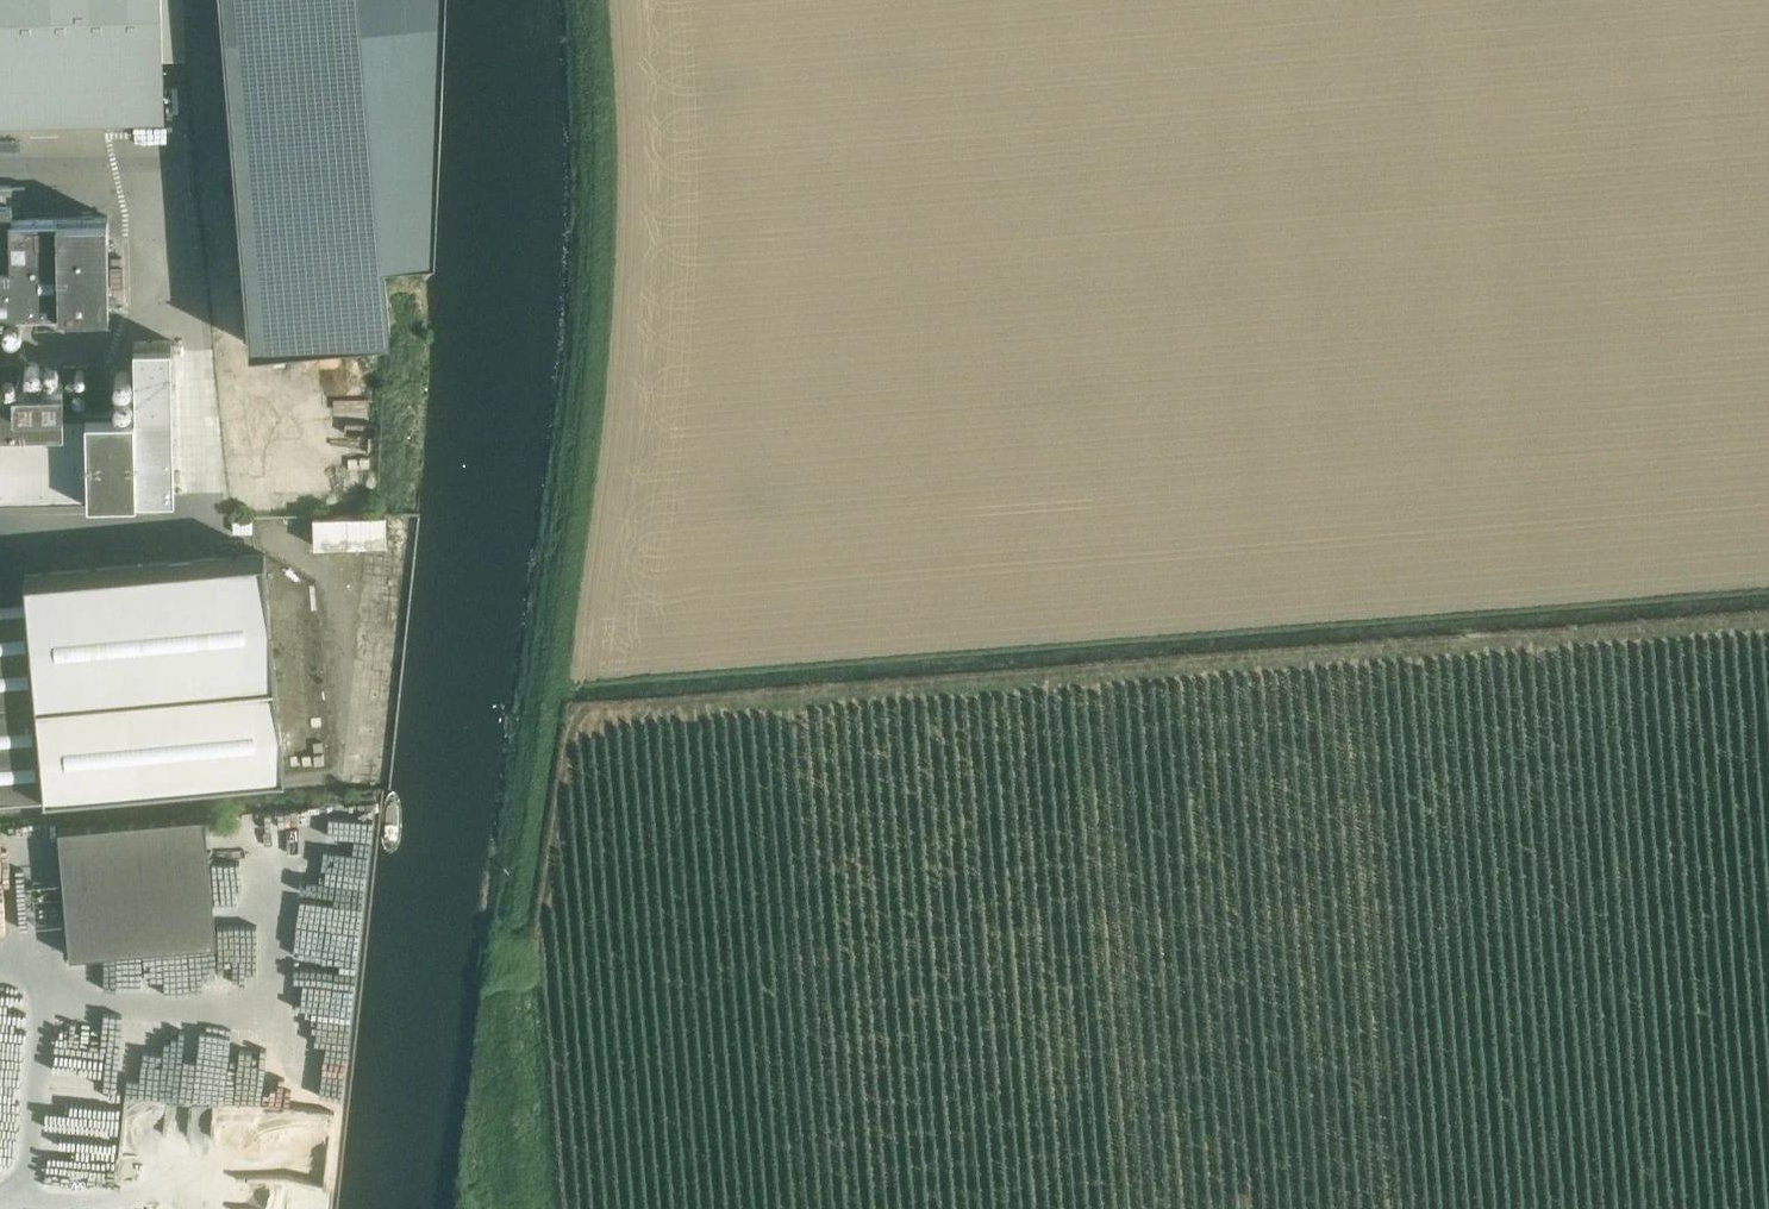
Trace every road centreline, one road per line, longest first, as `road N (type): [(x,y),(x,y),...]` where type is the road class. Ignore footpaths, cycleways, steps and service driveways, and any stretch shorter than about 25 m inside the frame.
road 1 (unclassified): [(252,456),(217,215),(201,0)]

